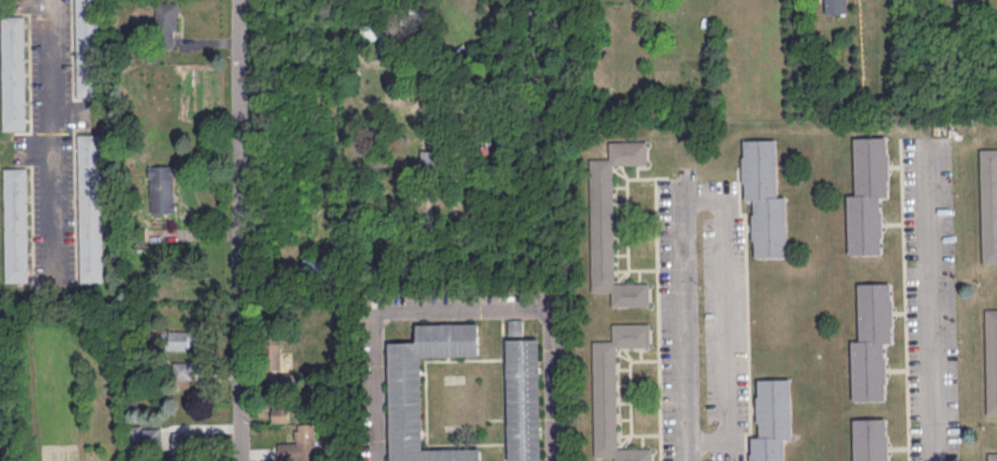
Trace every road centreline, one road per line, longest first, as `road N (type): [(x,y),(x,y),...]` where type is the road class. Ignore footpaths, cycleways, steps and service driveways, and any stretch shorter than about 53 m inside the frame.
road 1 (residential): [(693,434),(684,207),(699,197),(721,208),(732,420),(724,434),(693,434)]
road 2 (residential): [(552,460),(548,307),(378,308),(379,460)]
road 3 (residential): [(238,0),(242,460)]
road 4 (residential): [(937,460),(934,140)]
road 5 (residential): [(99,289),(238,287)]

